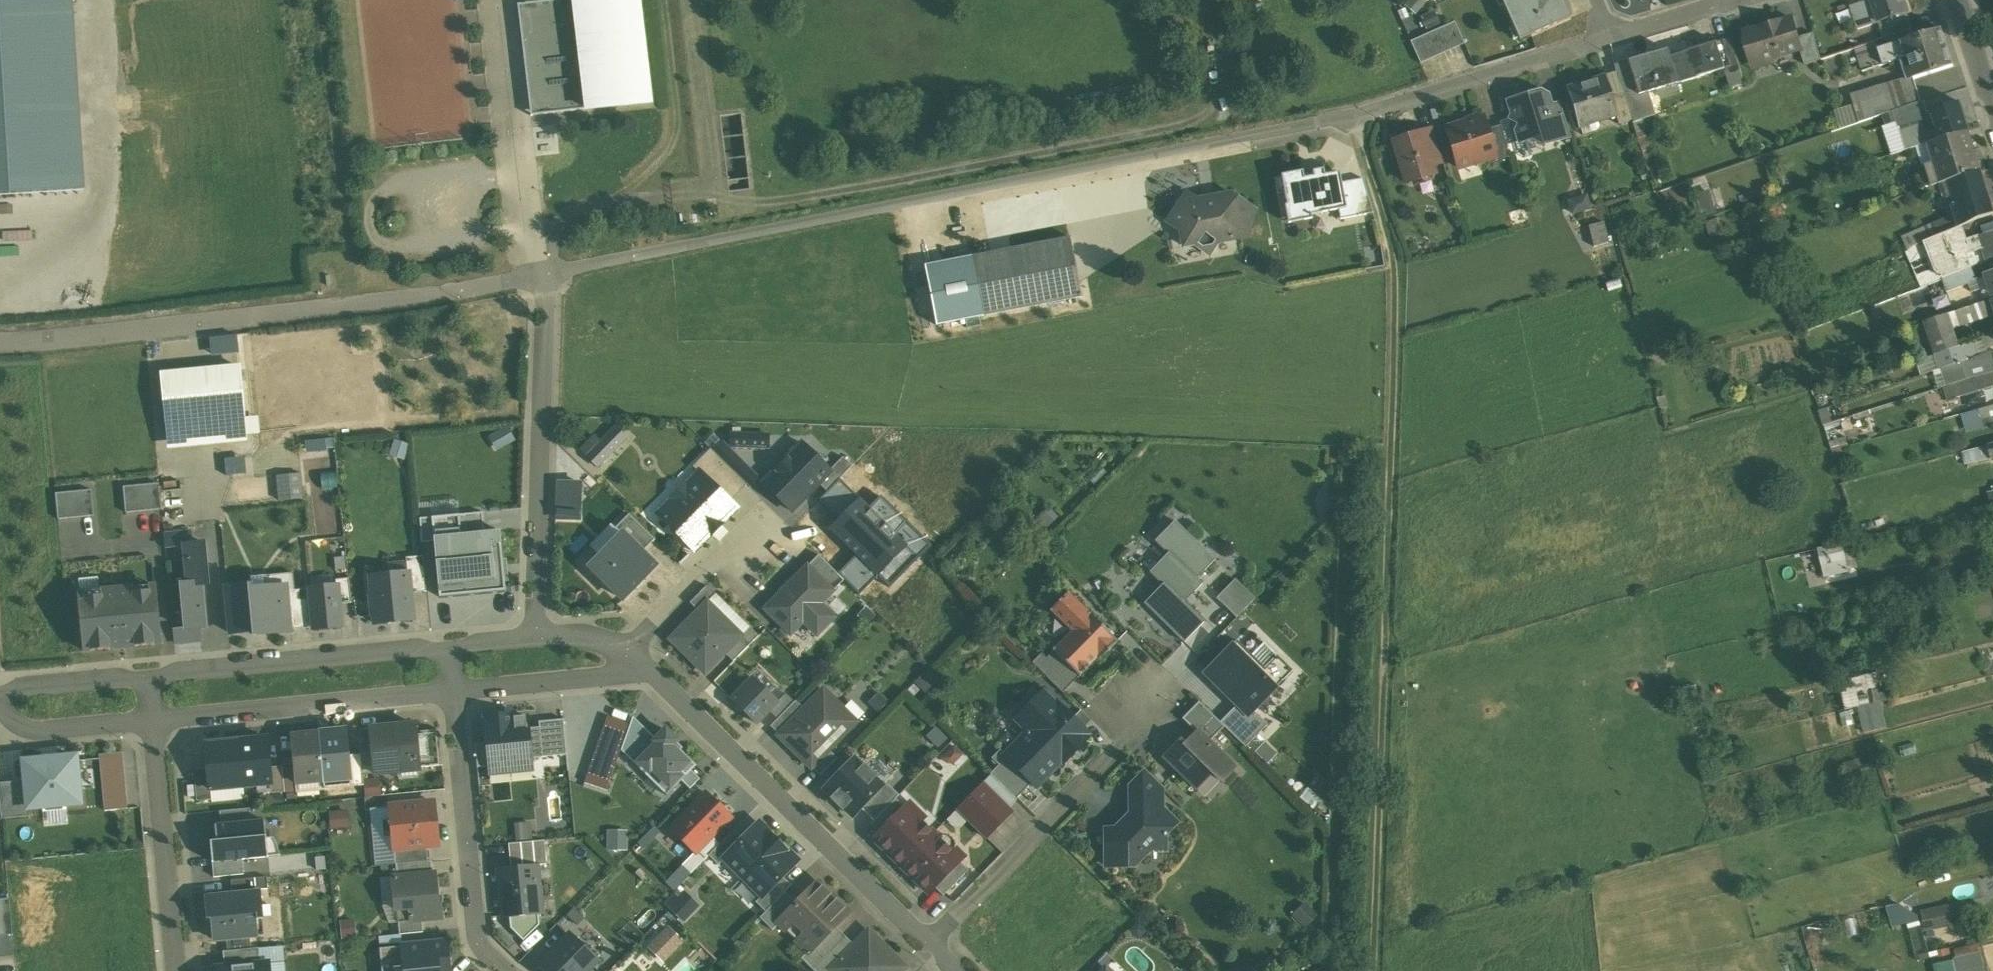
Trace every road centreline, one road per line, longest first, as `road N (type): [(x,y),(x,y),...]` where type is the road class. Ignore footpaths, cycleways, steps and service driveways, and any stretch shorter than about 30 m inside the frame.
road 1 (track): [(1372,970),(1395,265),(1355,112)]
road 2 (residential): [(939,195),(1429,95),(1613,35)]
road 3 (residential): [(541,276),(121,334),(0,339)]
road 4 (residential): [(632,665),(933,940)]
road 5 (residential): [(939,195),(541,276)]
road 6 (residential): [(534,638),(541,276)]
road 7 (residential): [(933,940),(1178,685)]
road 8 (residential): [(447,649),(145,679)]
road 9 (residential): [(149,720),(451,692)]
road 10 (residential): [(499,970),(472,945),(451,692)]
road 11 (residential): [(149,720),(173,970)]
road 12 (residential): [(619,653),(767,501)]
road 13 (residential): [(451,692),(623,674),(632,665)]
road 14 (residential): [(0,704),(35,732),(149,720)]
road 15 (residential): [(145,679),(0,698)]
road 16 (residential): [(1613,35),(1729,0)]

